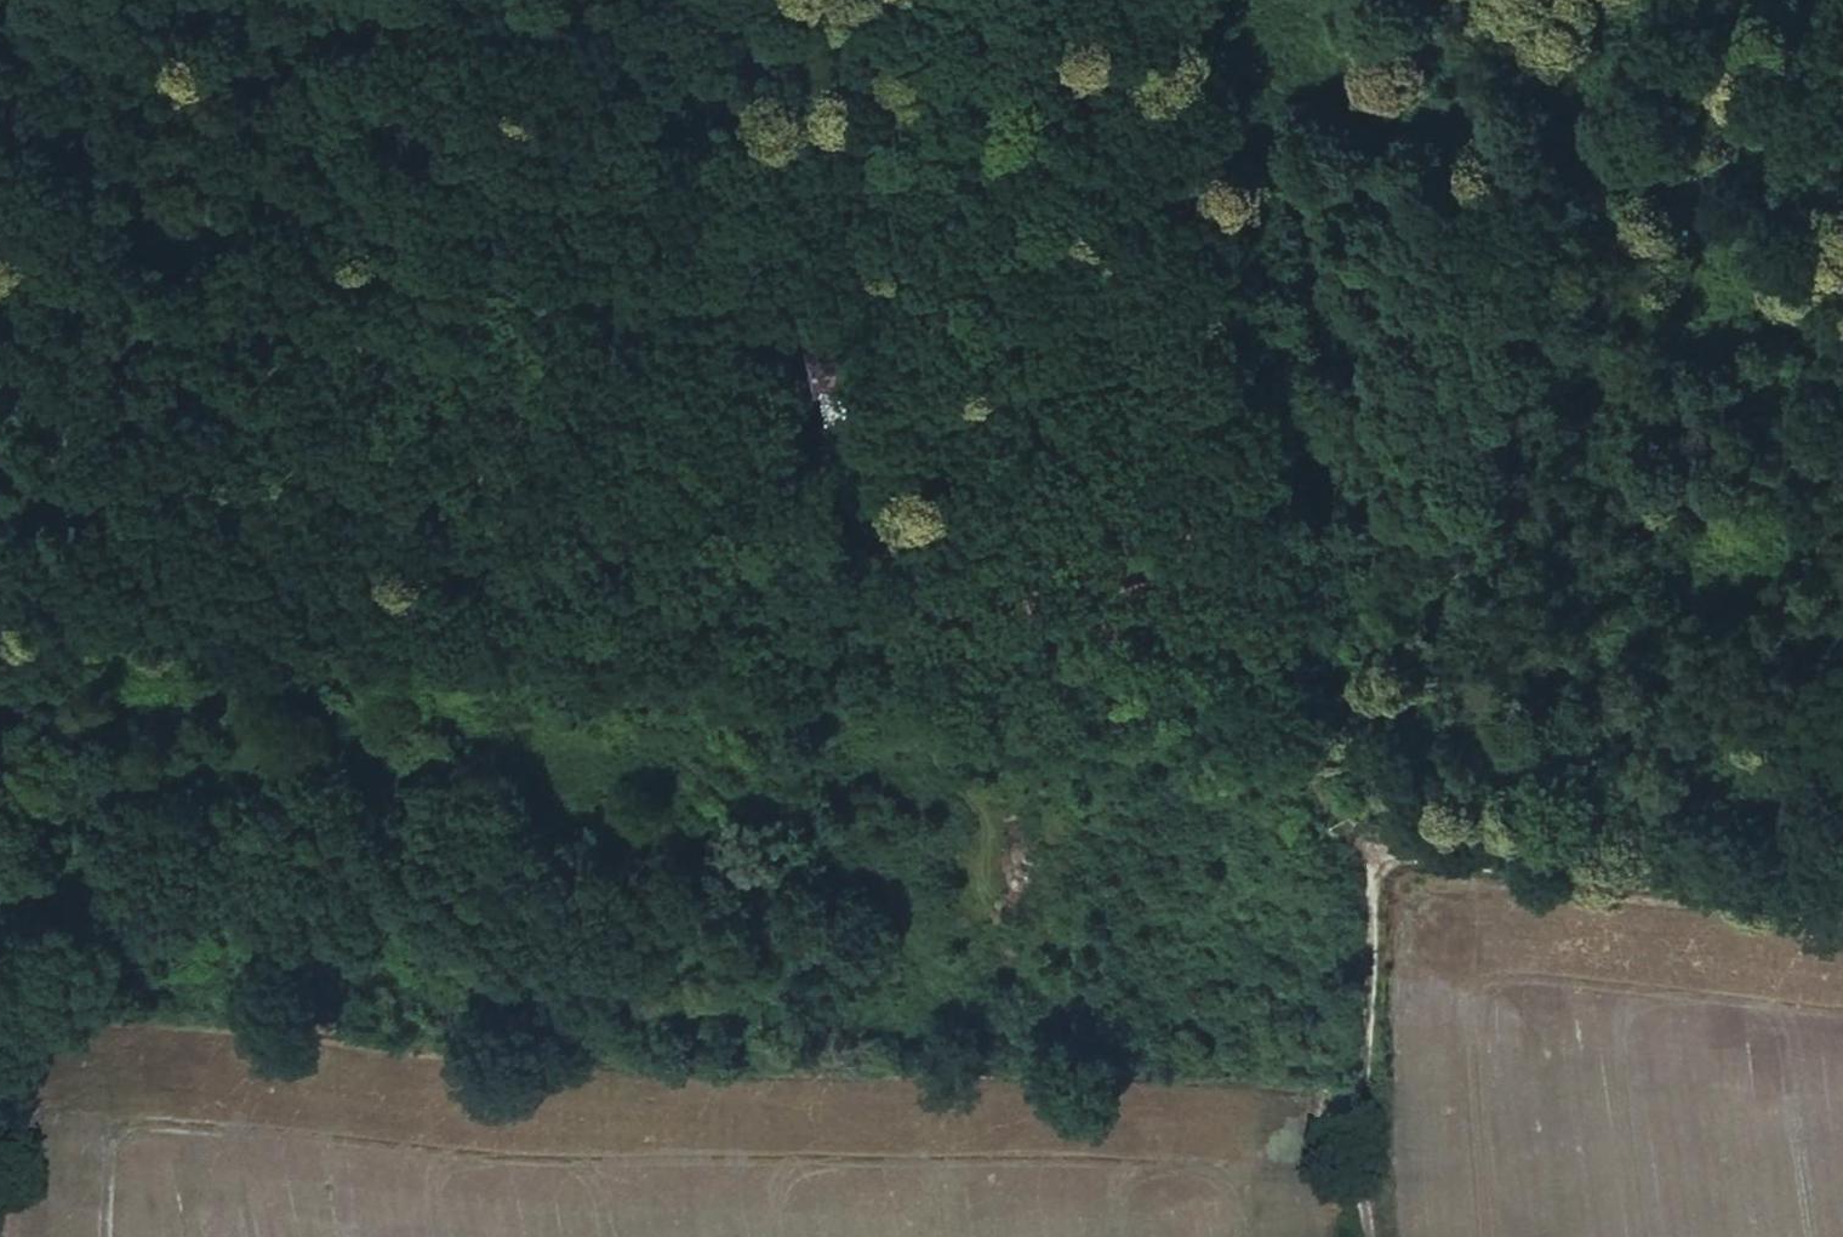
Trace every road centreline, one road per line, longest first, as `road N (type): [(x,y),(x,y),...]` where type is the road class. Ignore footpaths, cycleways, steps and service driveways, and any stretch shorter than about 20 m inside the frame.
road 1 (track): [(1373,1236),(1364,1176),(1375,857),(1842,904)]

